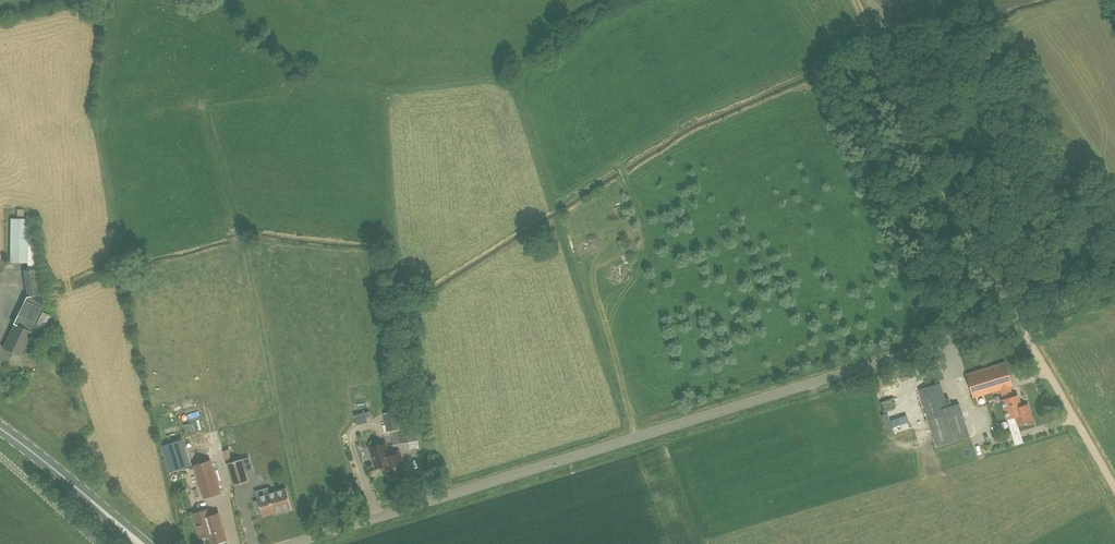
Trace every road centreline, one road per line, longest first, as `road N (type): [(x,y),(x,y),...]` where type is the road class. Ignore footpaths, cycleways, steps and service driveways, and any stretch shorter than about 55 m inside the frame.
road 1 (unclassified): [(288,543),(1114,289)]
road 2 (track): [(1114,487),(1017,318)]
road 3 (secondary): [(139,543),(0,431)]

